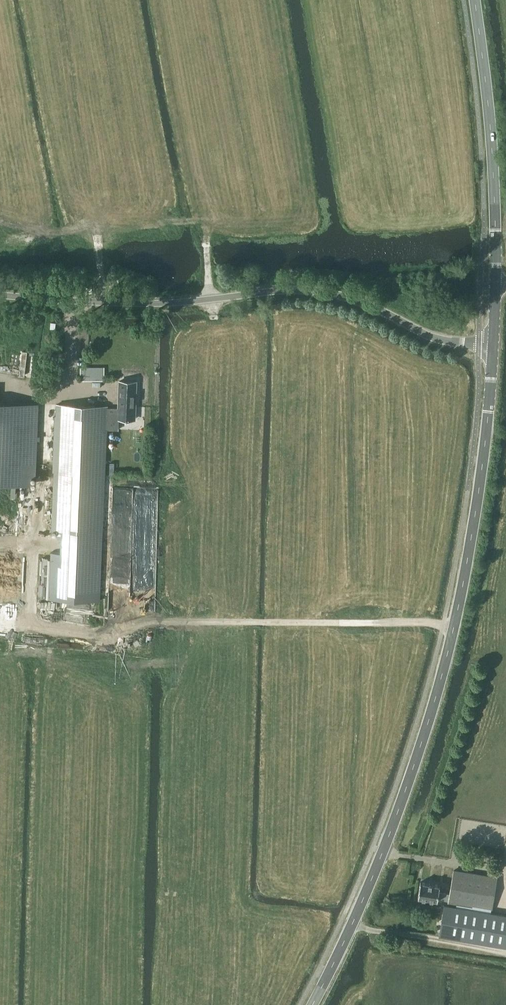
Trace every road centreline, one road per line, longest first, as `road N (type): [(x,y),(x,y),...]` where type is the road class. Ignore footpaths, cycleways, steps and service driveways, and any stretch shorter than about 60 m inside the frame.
road 1 (tertiary): [(311,1004),(368,888),(438,691),(478,503),(494,347)]
road 2 (unclassified): [(494,347),(439,339),(312,291),(153,304),(0,296)]
road 3 (track): [(54,632),(107,636),(150,622),(454,628)]
road 4 (tertiary): [(496,283),(489,103),(474,0)]

